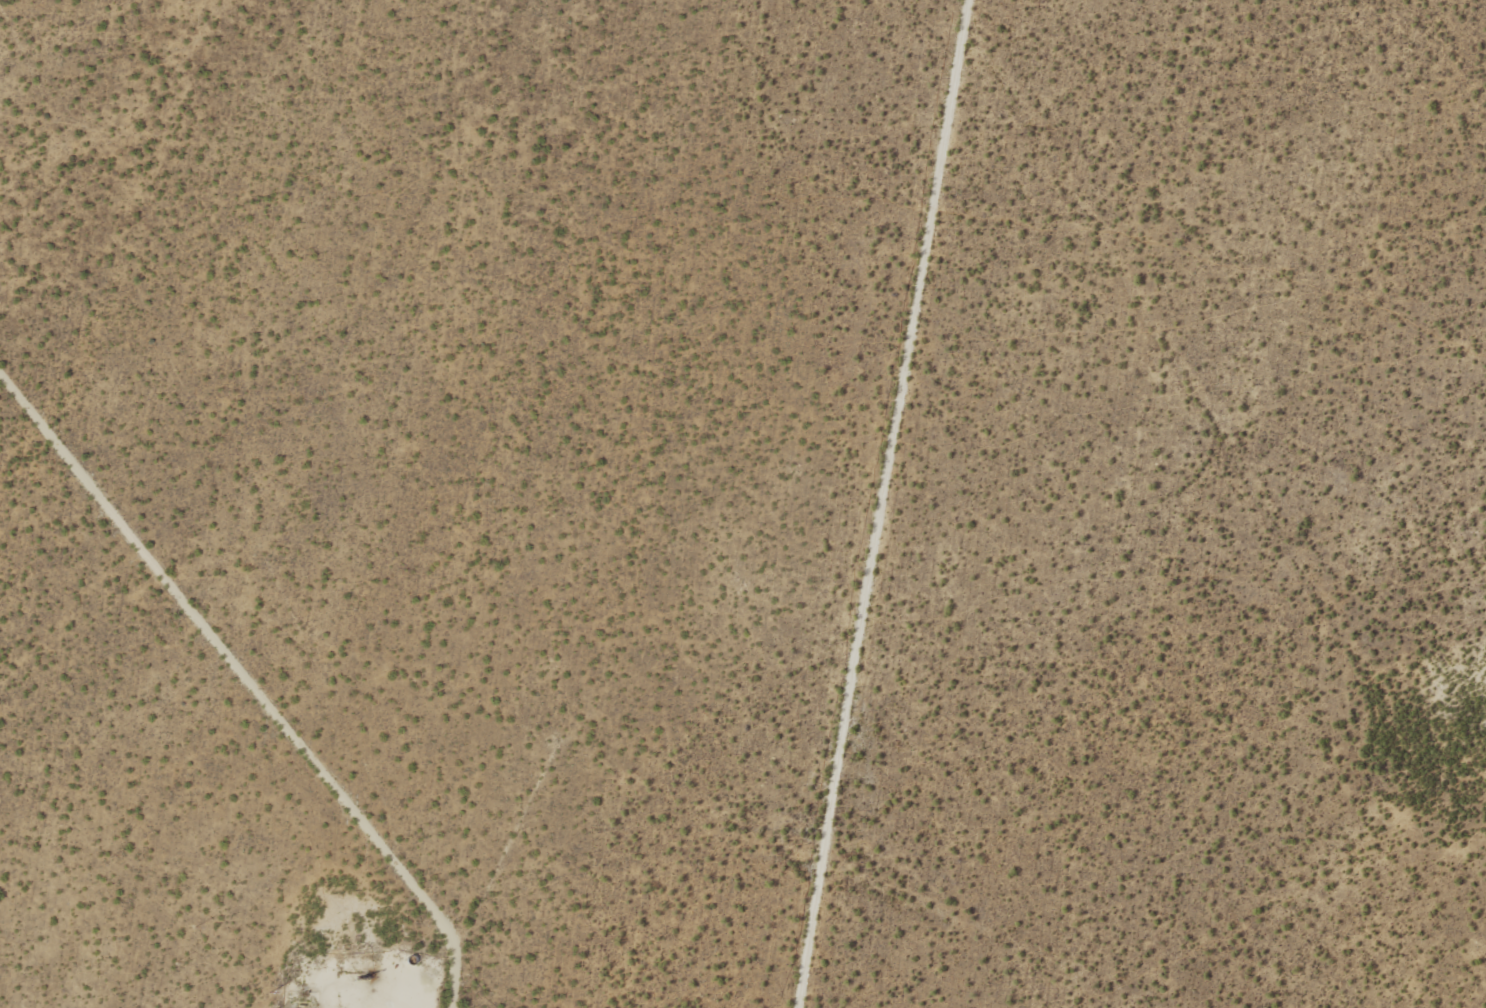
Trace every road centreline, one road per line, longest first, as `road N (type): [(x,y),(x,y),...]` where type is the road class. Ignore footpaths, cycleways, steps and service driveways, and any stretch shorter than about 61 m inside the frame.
road 1 (track): [(967,0),(797,1007)]

